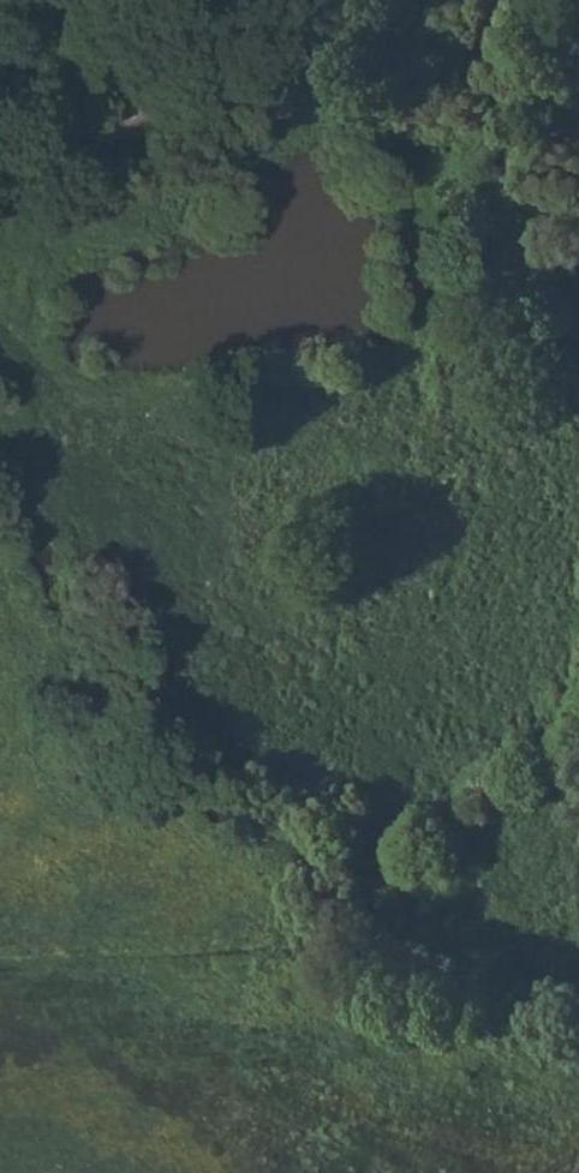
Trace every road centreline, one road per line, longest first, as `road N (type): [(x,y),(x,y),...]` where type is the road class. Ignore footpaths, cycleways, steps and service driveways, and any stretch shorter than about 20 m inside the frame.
road 1 (track): [(0,136),(67,128),(320,0)]

